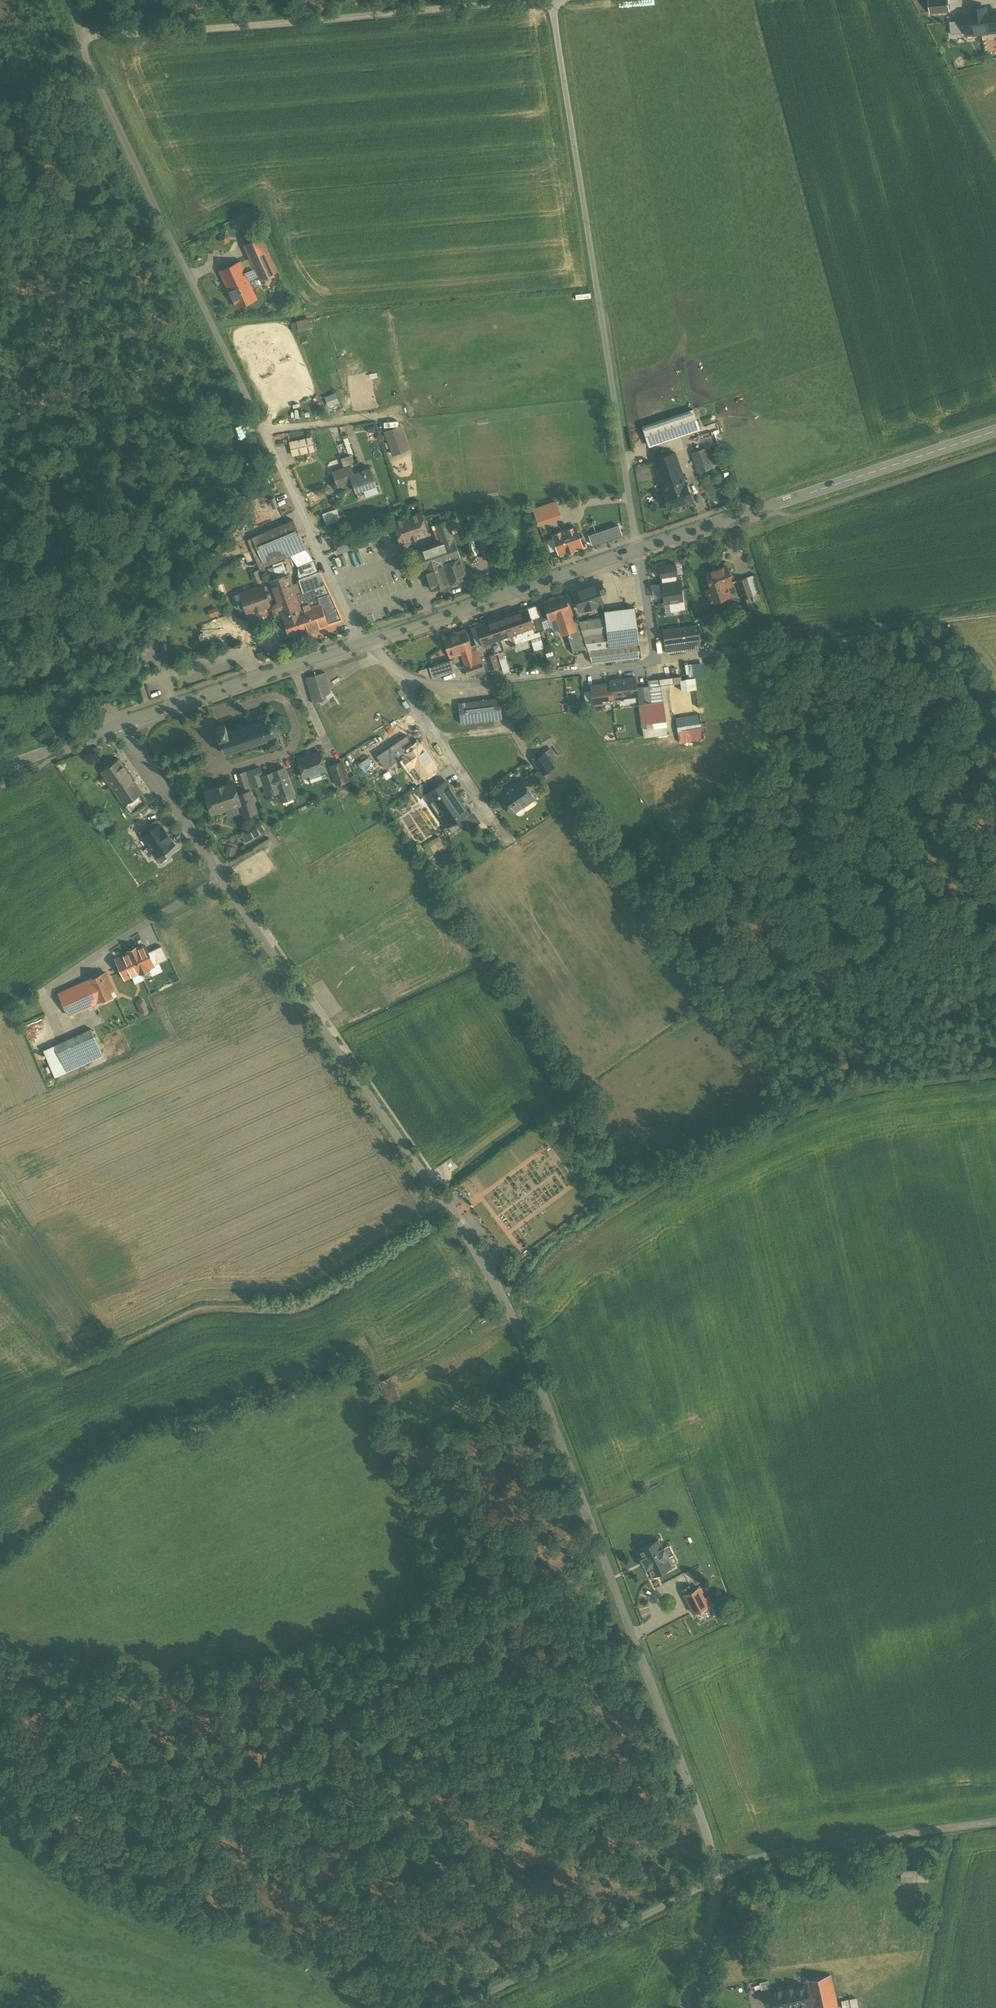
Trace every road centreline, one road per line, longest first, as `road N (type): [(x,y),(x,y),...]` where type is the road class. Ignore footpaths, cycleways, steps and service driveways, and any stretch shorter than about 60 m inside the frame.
road 1 (unclassified): [(122,724),(500,1293),(702,1819),(717,1877)]
road 2 (unclassified): [(359,643),(70,0)]
road 3 (unclassified): [(559,0),(553,14),(638,549)]
road 4 (residential): [(638,549),(656,661),(442,684),(409,677),(359,643)]
road 5 (tertiary): [(638,549),(995,430)]
road 6 (track): [(995,613),(656,661)]
road 7 (tertiary): [(359,643),(638,549)]
road 8 (unclassified): [(456,2007),(717,1877)]
road 9 (tertiary): [(122,724),(359,643)]
road 10 (track): [(209,0),(73,13)]
road 11 (unclassified): [(717,1877),(711,1929),(683,2007)]
road 12 (track): [(441,1200),(334,1275)]
road 13 (tertiary): [(0,768),(122,724)]

